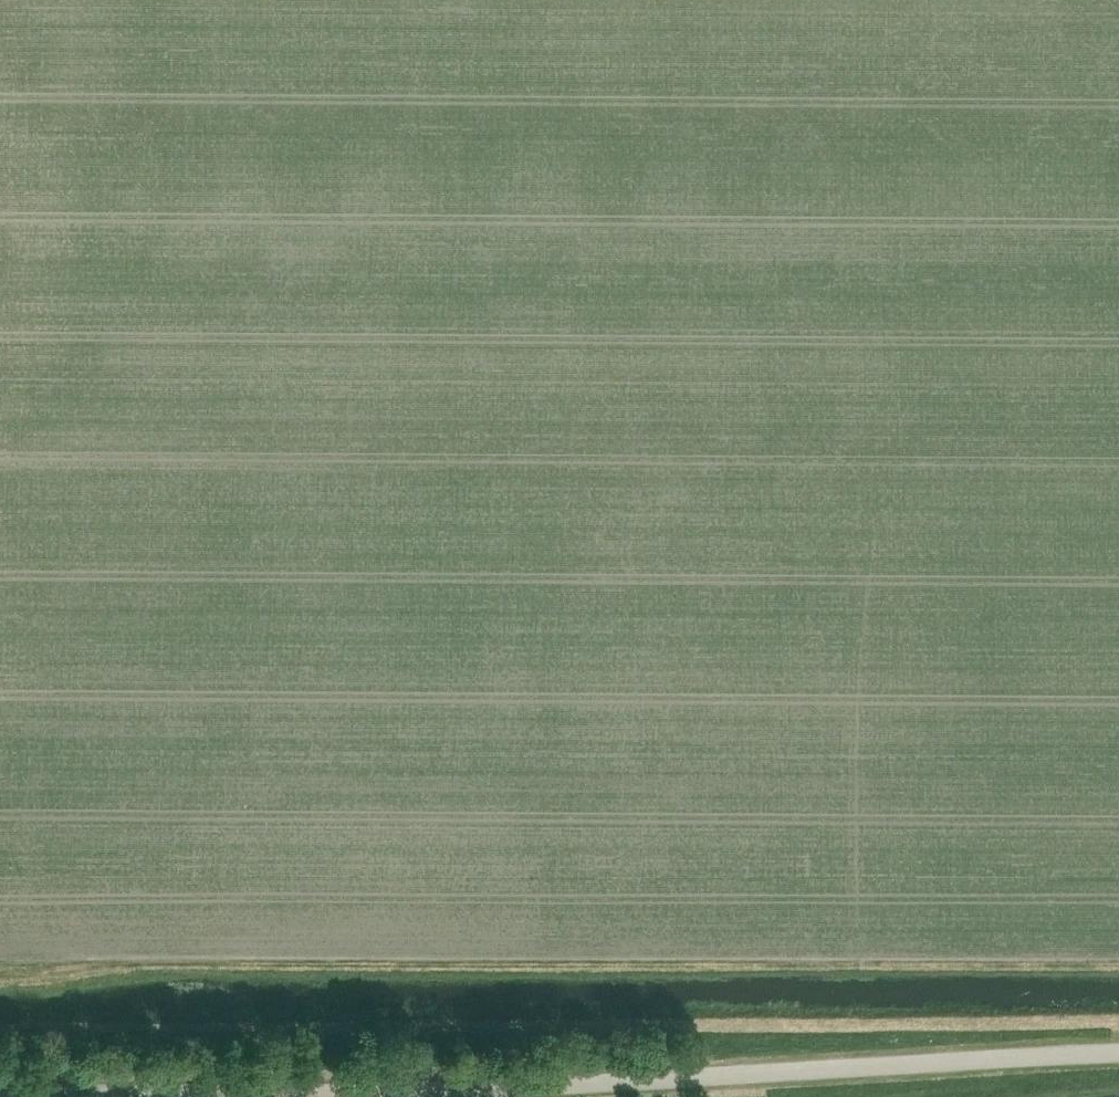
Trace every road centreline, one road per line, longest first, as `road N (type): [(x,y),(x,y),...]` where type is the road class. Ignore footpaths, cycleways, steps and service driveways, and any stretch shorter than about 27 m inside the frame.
road 1 (unclassified): [(1118,1050),(435,1093),(17,1096)]

